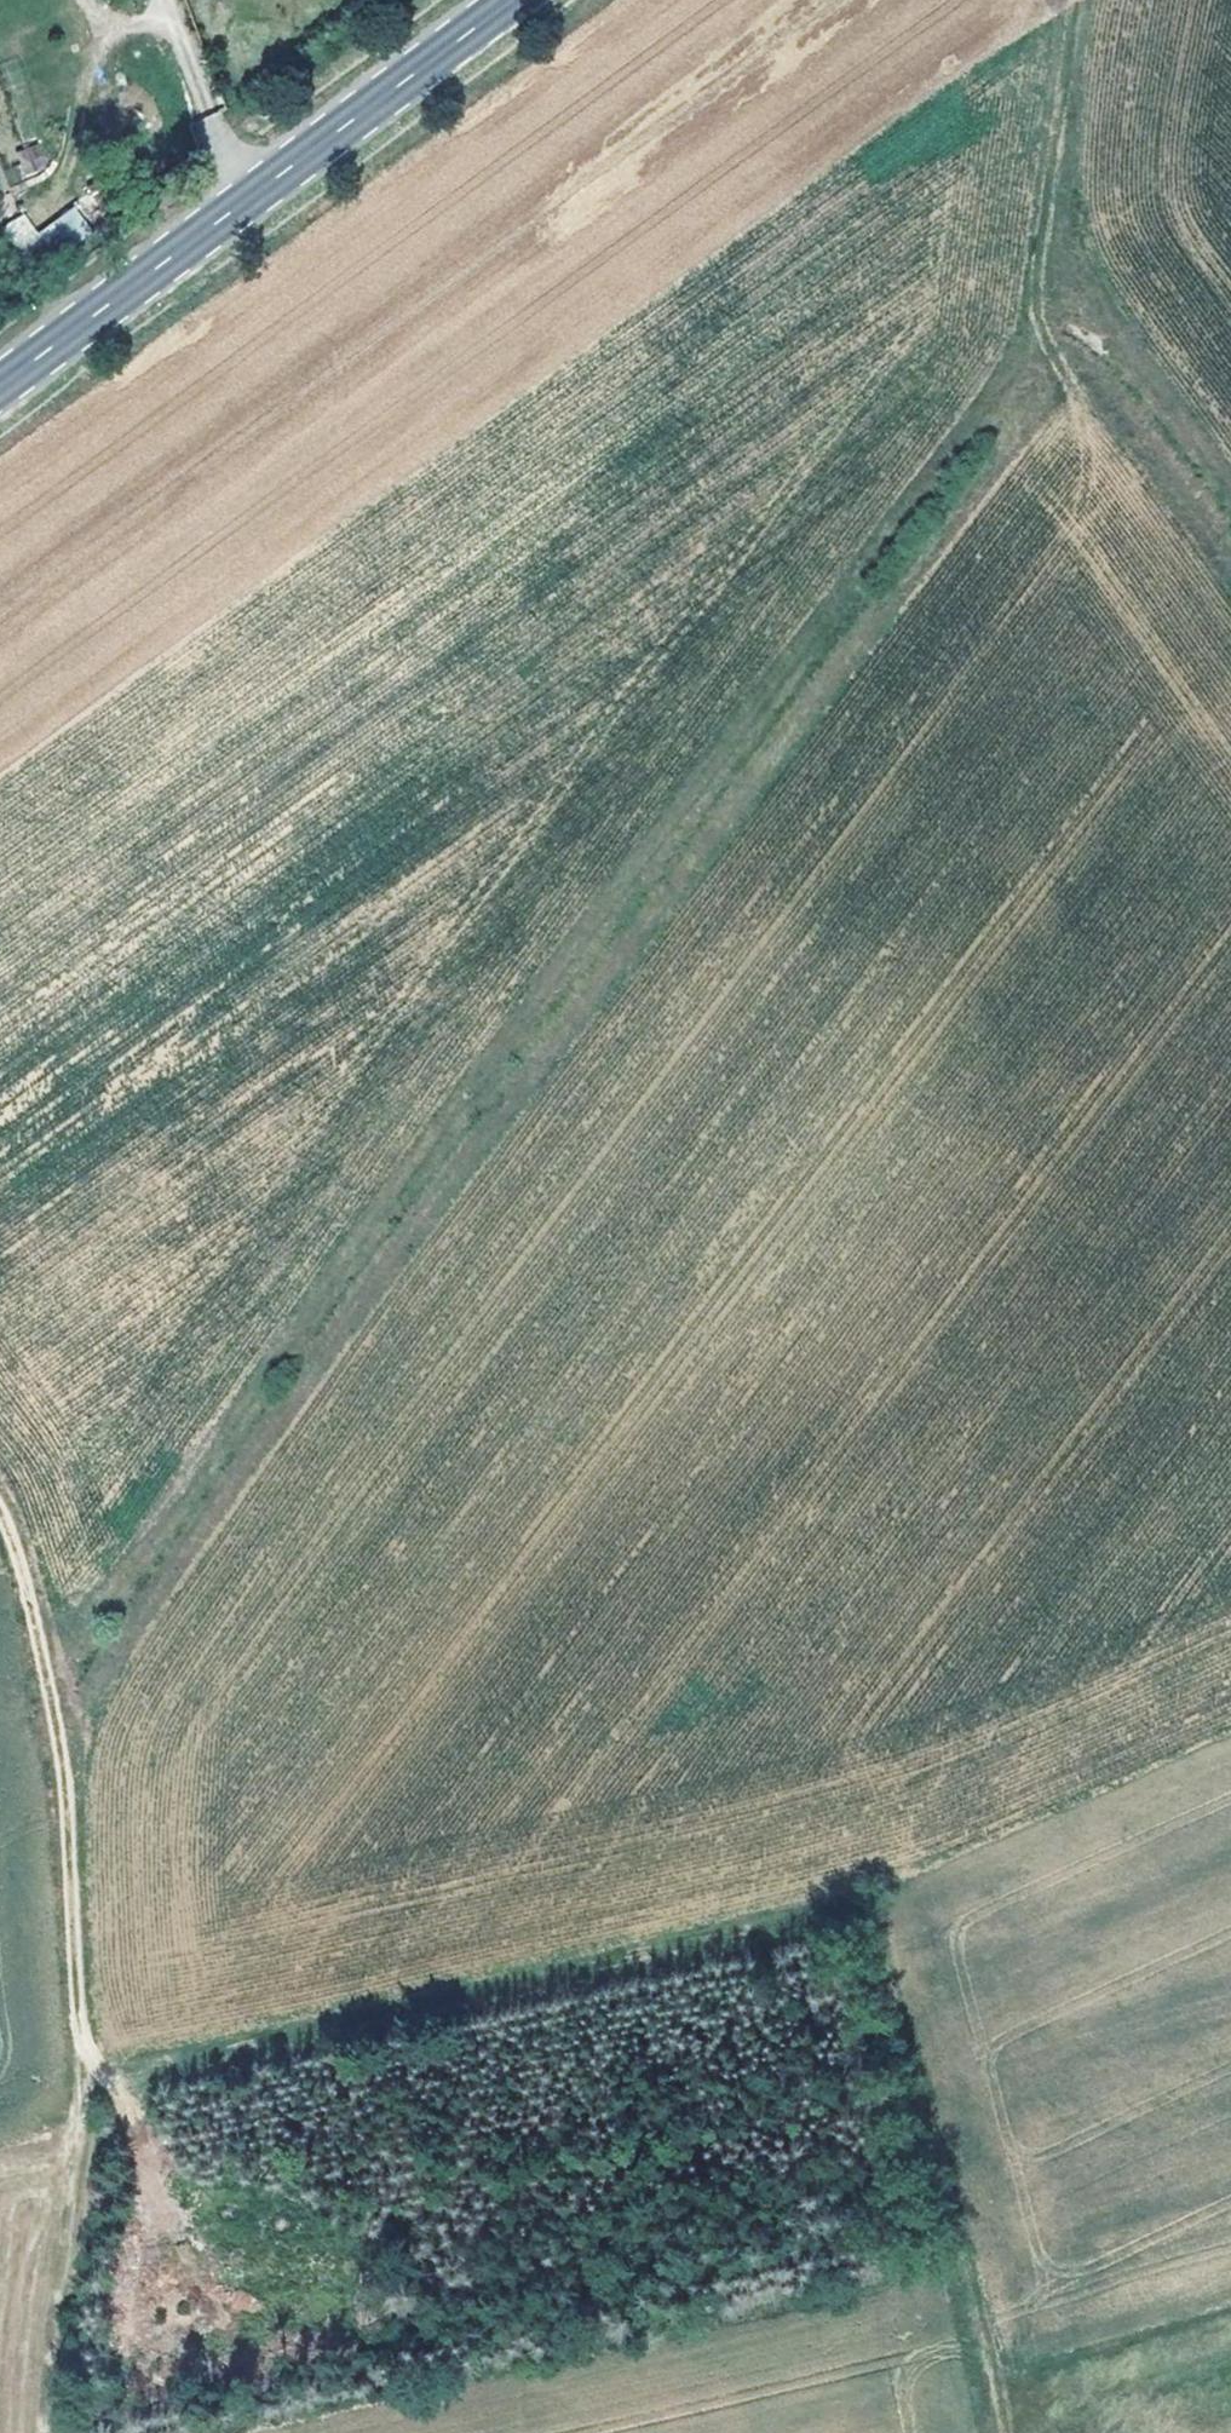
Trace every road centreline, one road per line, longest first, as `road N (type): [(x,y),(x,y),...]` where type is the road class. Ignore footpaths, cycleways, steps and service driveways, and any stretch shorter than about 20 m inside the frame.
road 1 (track): [(0,1508),(21,1562),(62,1755),(94,2108),(824,1925),(843,1928),(876,1949),(1000,2432)]
road 2 (primary): [(512,0),(0,384)]

